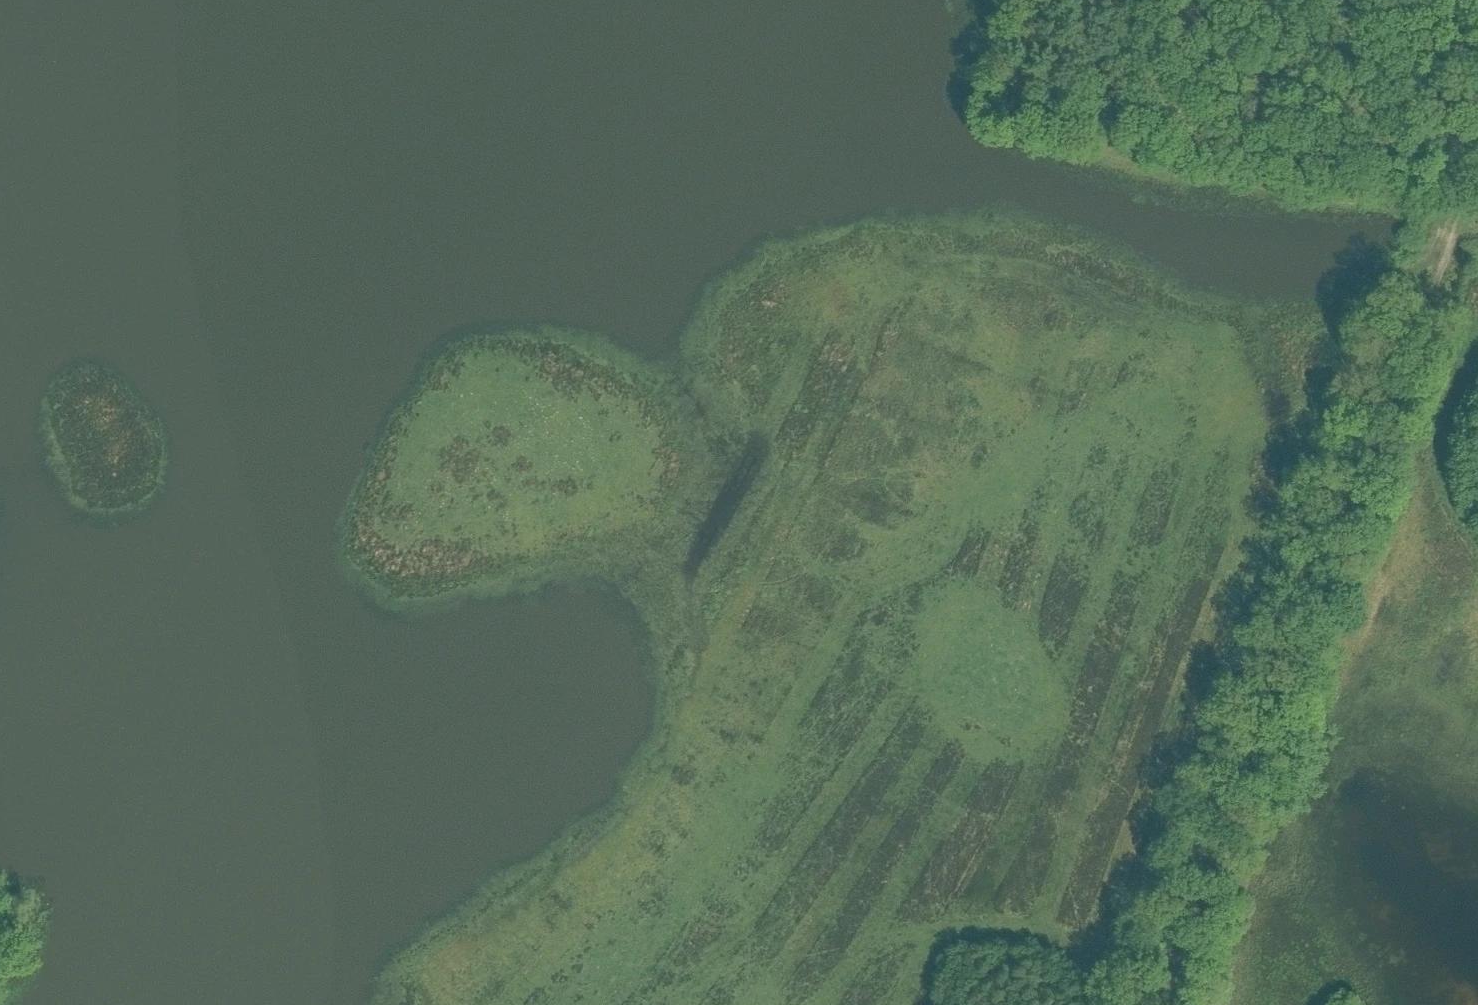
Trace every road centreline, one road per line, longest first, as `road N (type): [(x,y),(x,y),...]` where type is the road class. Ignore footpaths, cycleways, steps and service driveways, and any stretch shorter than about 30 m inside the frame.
road 1 (track): [(1477,149),(1161,1004)]

